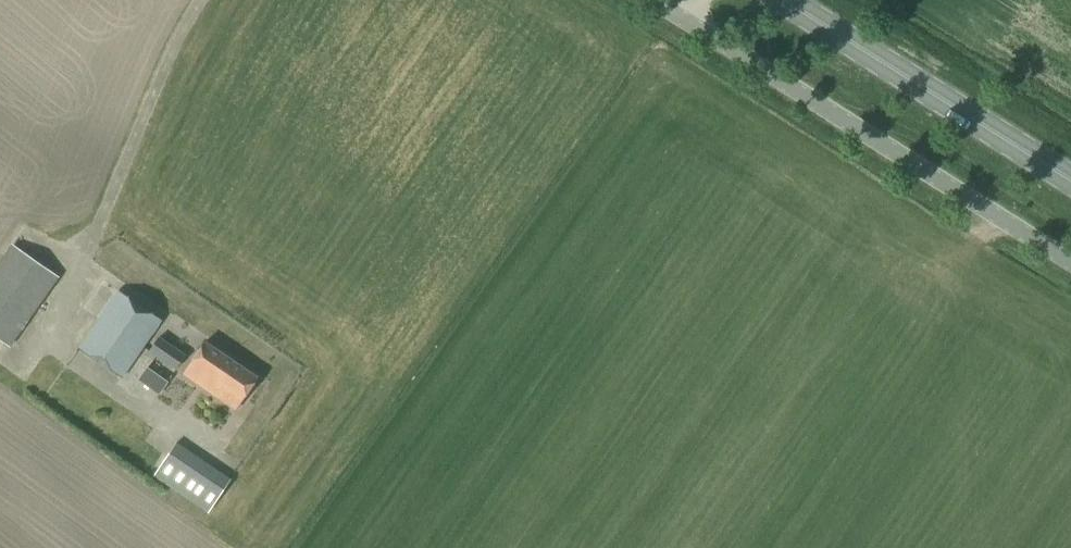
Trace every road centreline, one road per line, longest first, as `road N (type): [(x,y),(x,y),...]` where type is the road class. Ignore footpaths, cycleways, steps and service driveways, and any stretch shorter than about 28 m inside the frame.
road 1 (unclassified): [(1070,265),(686,26)]
road 2 (primary): [(1070,179),(785,0)]

